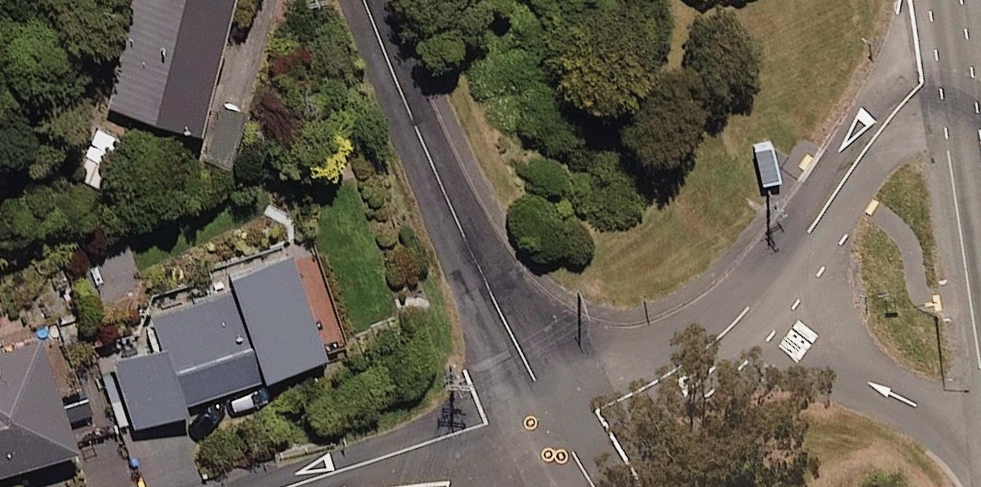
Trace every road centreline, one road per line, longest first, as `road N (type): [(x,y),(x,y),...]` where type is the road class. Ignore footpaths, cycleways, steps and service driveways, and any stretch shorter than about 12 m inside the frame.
road 1 (residential): [(551,417),(471,254),(366,0)]
road 2 (residential): [(965,19),(845,169),(740,324)]
road 3 (residential): [(980,437),(805,347),(740,324)]
road 4 (residential): [(740,324),(649,386),(599,409),(551,417)]
road 5 (residential): [(291,486),(443,437)]

